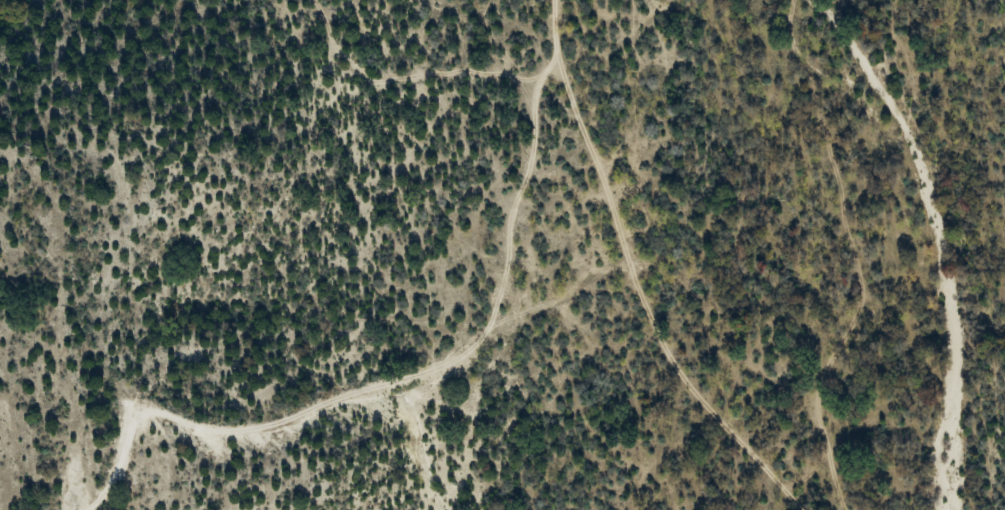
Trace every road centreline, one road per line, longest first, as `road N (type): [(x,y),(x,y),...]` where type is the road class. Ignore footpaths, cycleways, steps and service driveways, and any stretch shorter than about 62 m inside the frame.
road 1 (residential): [(798,509),(769,446),(661,347),(577,197),(552,121),(556,0)]

